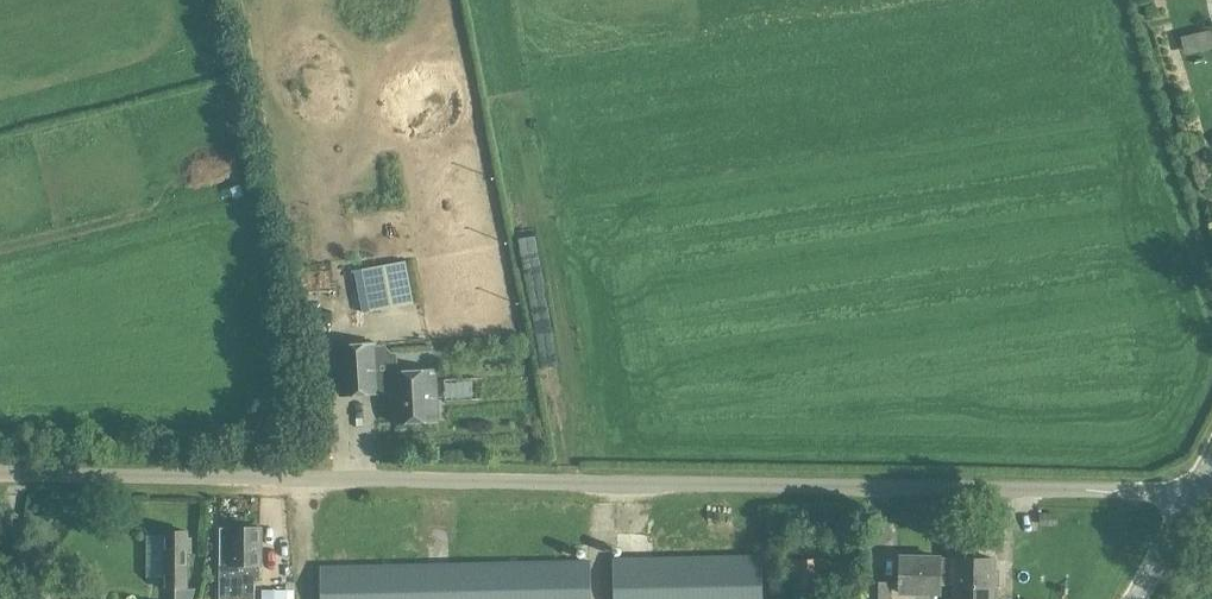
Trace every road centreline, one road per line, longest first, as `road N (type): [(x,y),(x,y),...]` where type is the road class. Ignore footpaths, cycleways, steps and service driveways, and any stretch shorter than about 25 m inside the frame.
road 1 (unclassified): [(1195,495),(0,474)]

